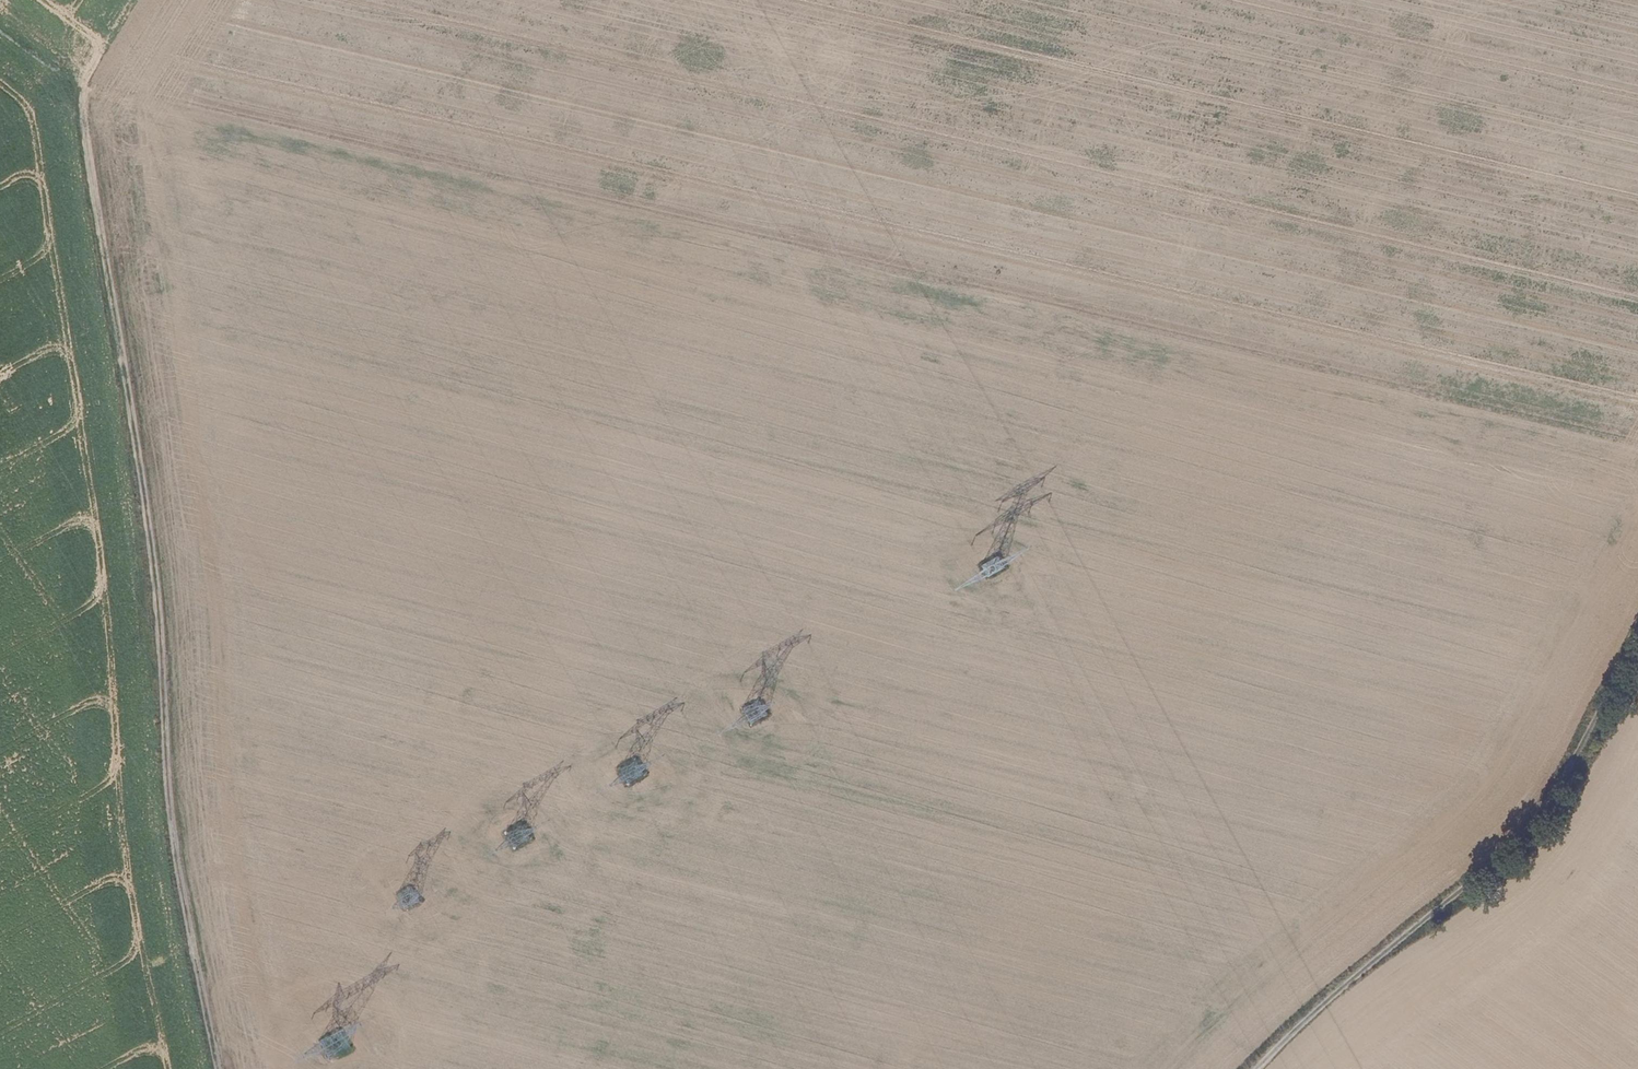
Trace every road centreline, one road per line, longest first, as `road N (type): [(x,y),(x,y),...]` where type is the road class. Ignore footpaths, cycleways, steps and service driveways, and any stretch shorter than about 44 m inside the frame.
road 1 (track): [(212,1068),(170,850),(152,583),(77,93)]
road 2 (track): [(1637,629),(1548,794),(1514,840),(1248,1068)]

